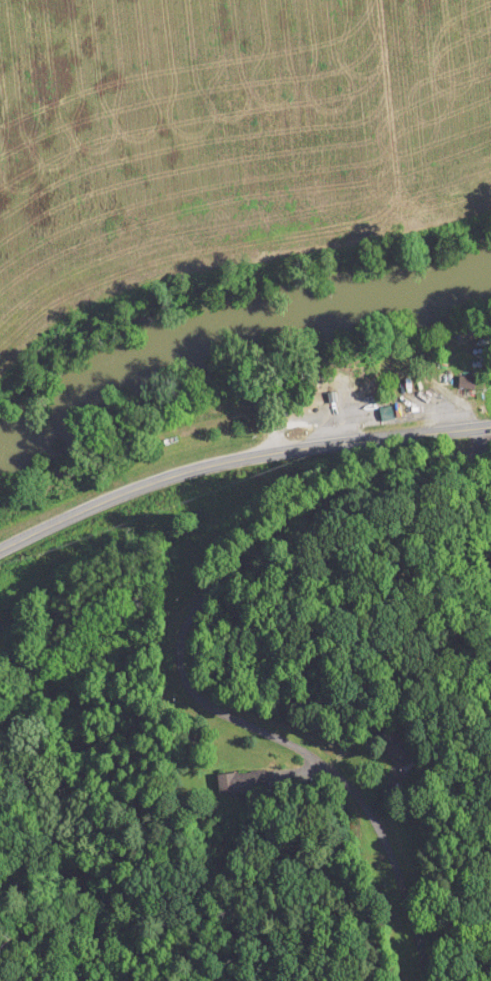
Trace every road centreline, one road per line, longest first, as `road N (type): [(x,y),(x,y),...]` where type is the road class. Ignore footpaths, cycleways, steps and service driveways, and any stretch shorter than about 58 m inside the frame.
road 1 (residential): [(490,428),(444,460),(339,490),(307,510),(206,591),(180,637),(182,677),(194,695),(322,762),(363,803),(396,871),(427,980)]
road 2 (secondary): [(0,549),(171,474),(490,425)]

